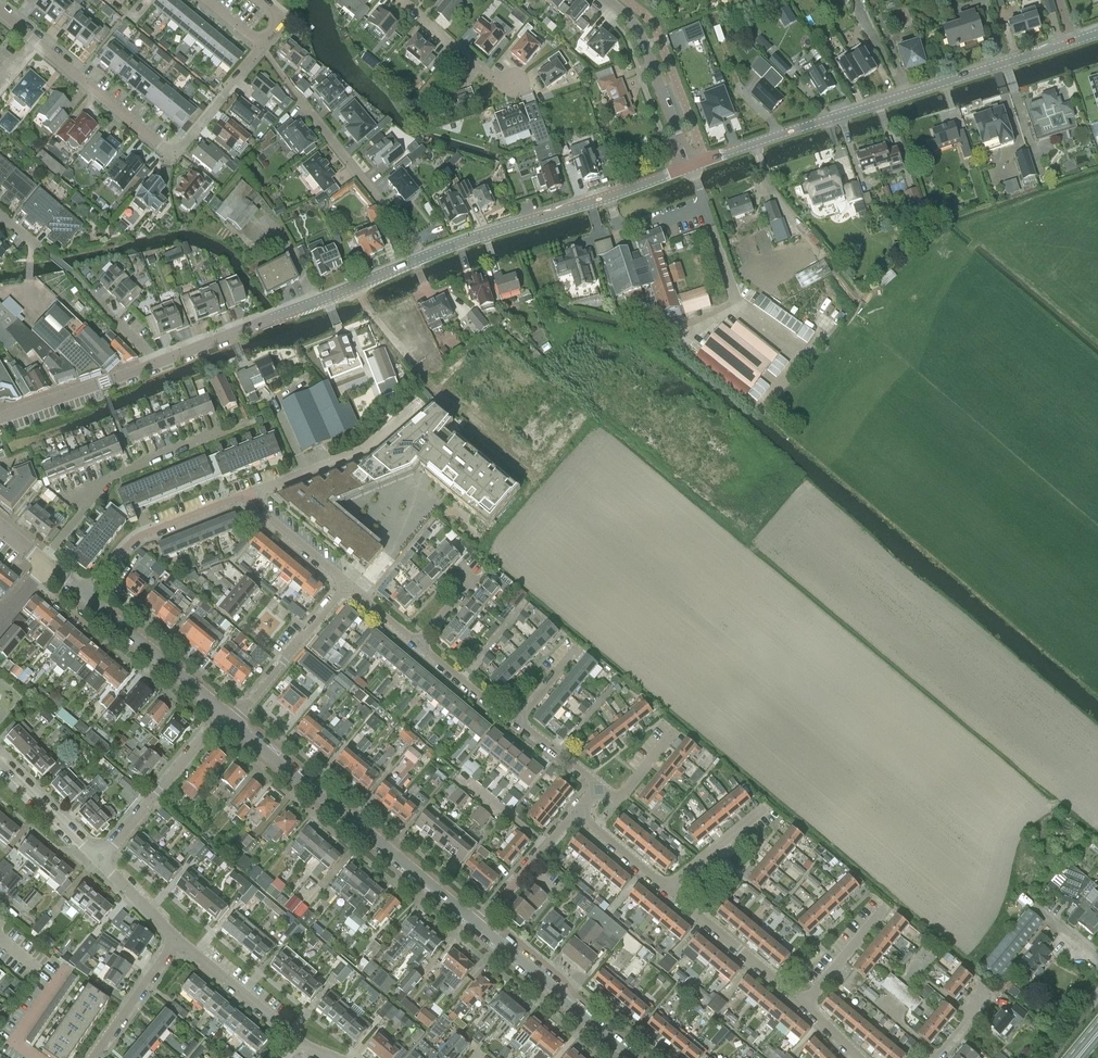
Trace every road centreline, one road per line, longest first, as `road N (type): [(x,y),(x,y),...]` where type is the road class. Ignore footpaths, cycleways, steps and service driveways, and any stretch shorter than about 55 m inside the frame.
road 1 (tertiary): [(692,167),(1074,42)]
road 2 (tertiary): [(480,926),(229,717)]
road 3 (residential): [(37,41),(177,158),(261,45)]
road 4 (tertiary): [(428,256),(692,167)]
road 5 (residential): [(428,256),(261,45)]
road 6 (residential): [(44,563),(113,478),(248,422)]
road 7 (residential): [(156,363),(0,215)]
road 8 (tertiary): [(633,1057),(480,926)]
road 9 (residential): [(248,495),(370,448),(421,400)]
road 10 (residential): [(98,860),(216,721),(229,717)]
road 11 (residential): [(248,495),(137,540),(89,598)]
road 12 (tertiary): [(692,167),(641,32),(608,0)]
road 13 (tertiary): [(229,717),(89,598)]
road 14 (residential): [(229,717),(241,714),(350,584)]
road 15 (residential): [(807,1005),(673,893)]
road 16 (tertiary): [(156,363),(0,418)]
road 17 (residential): [(302,1045),(177,940)]
road 18 (tertiary): [(280,317),(428,256)]
road 19 (residential): [(480,926),(577,813)]
road 20 (residential): [(94,1057),(177,940)]
road 21 (residential): [(98,860),(0,762)]
road 22 (residential): [(508,89),(404,0)]
road 23 (residential): [(248,495),(350,584)]
road 24 (tertiary): [(280,317),(156,363)]
road 25 (residential): [(807,1005),(890,905)]
road 26 (residential): [(673,893),(767,807)]
road 27 (residential): [(420,644),(519,721)]
road 28 (residential): [(673,893),(577,813)]

